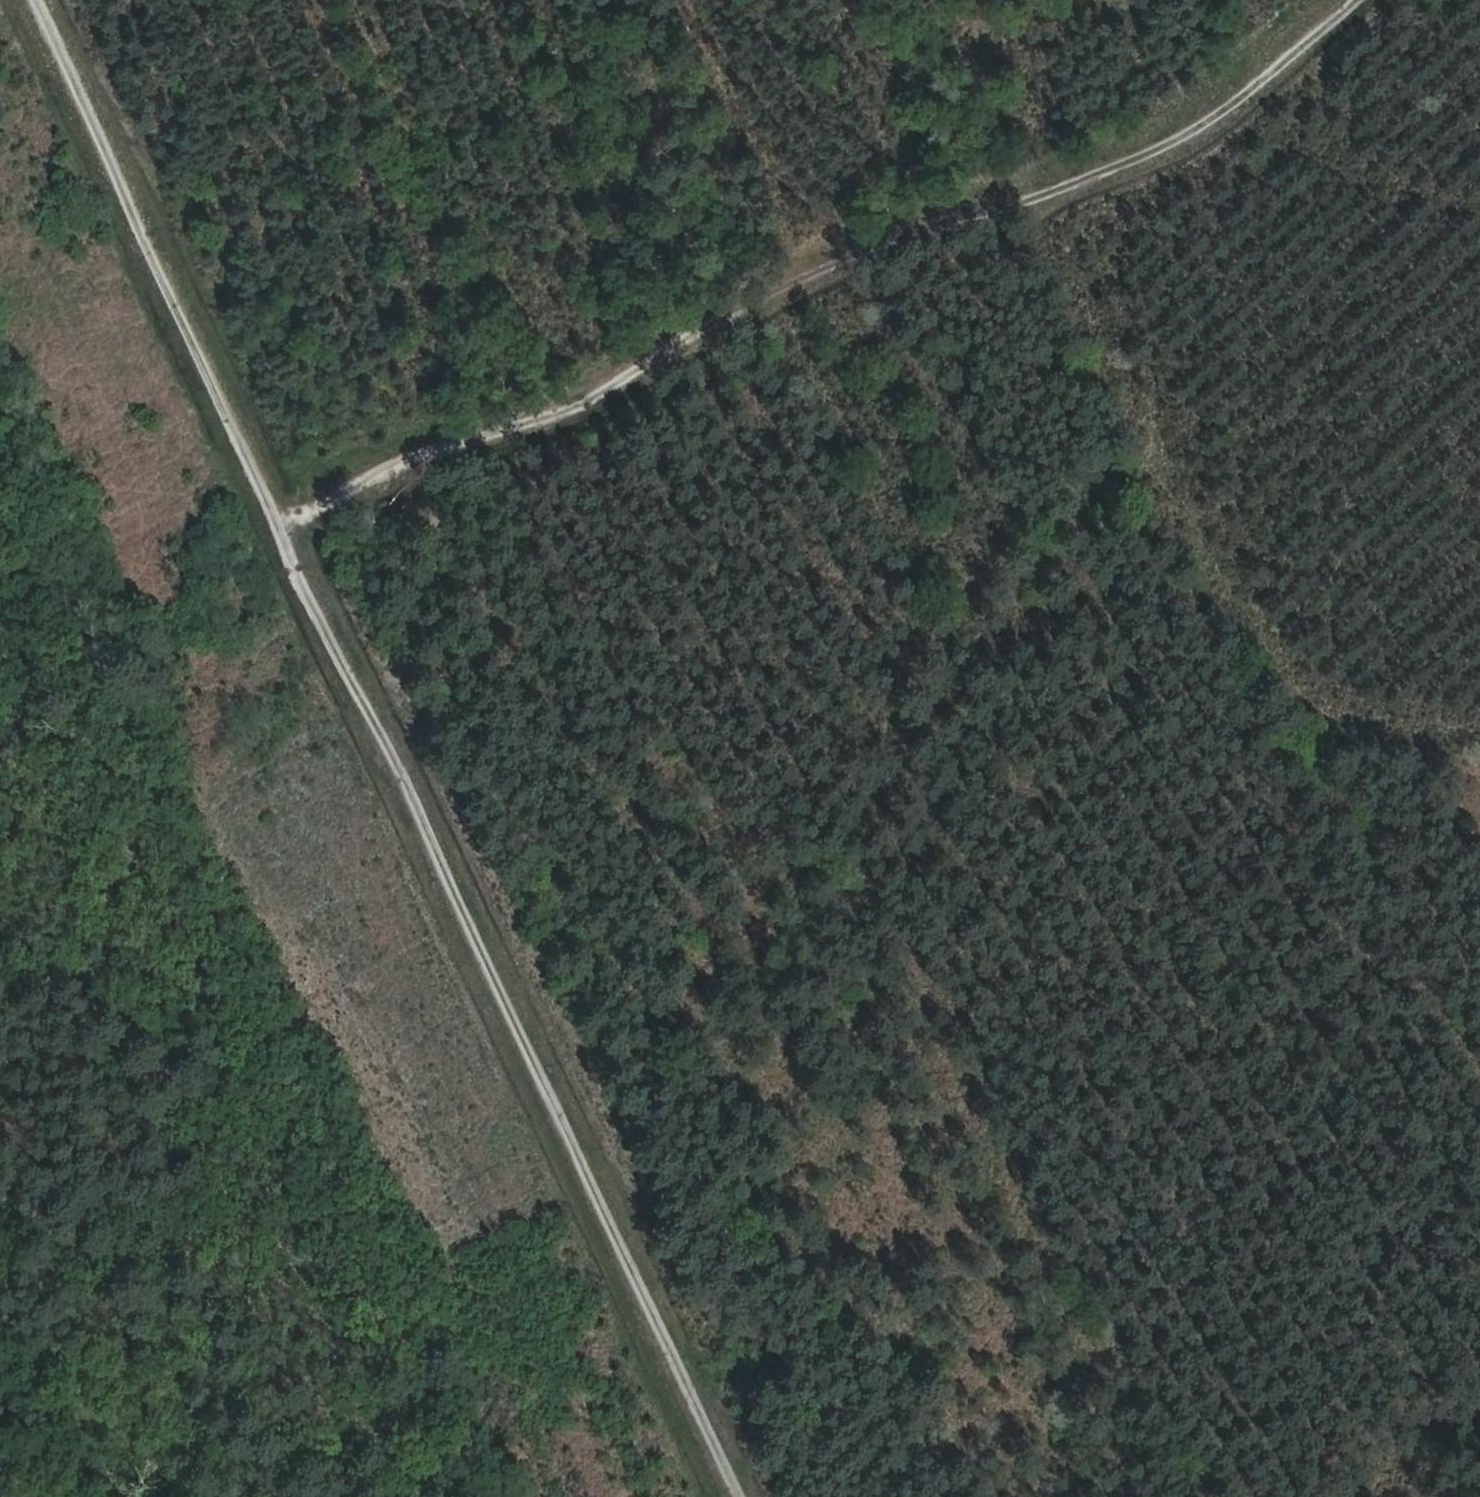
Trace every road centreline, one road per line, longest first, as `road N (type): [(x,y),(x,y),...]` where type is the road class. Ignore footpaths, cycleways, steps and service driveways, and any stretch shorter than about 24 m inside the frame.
road 1 (track): [(742,1496),(38,0)]
road 2 (track): [(281,520),(593,411),(790,281),(1198,144),(1364,0)]

